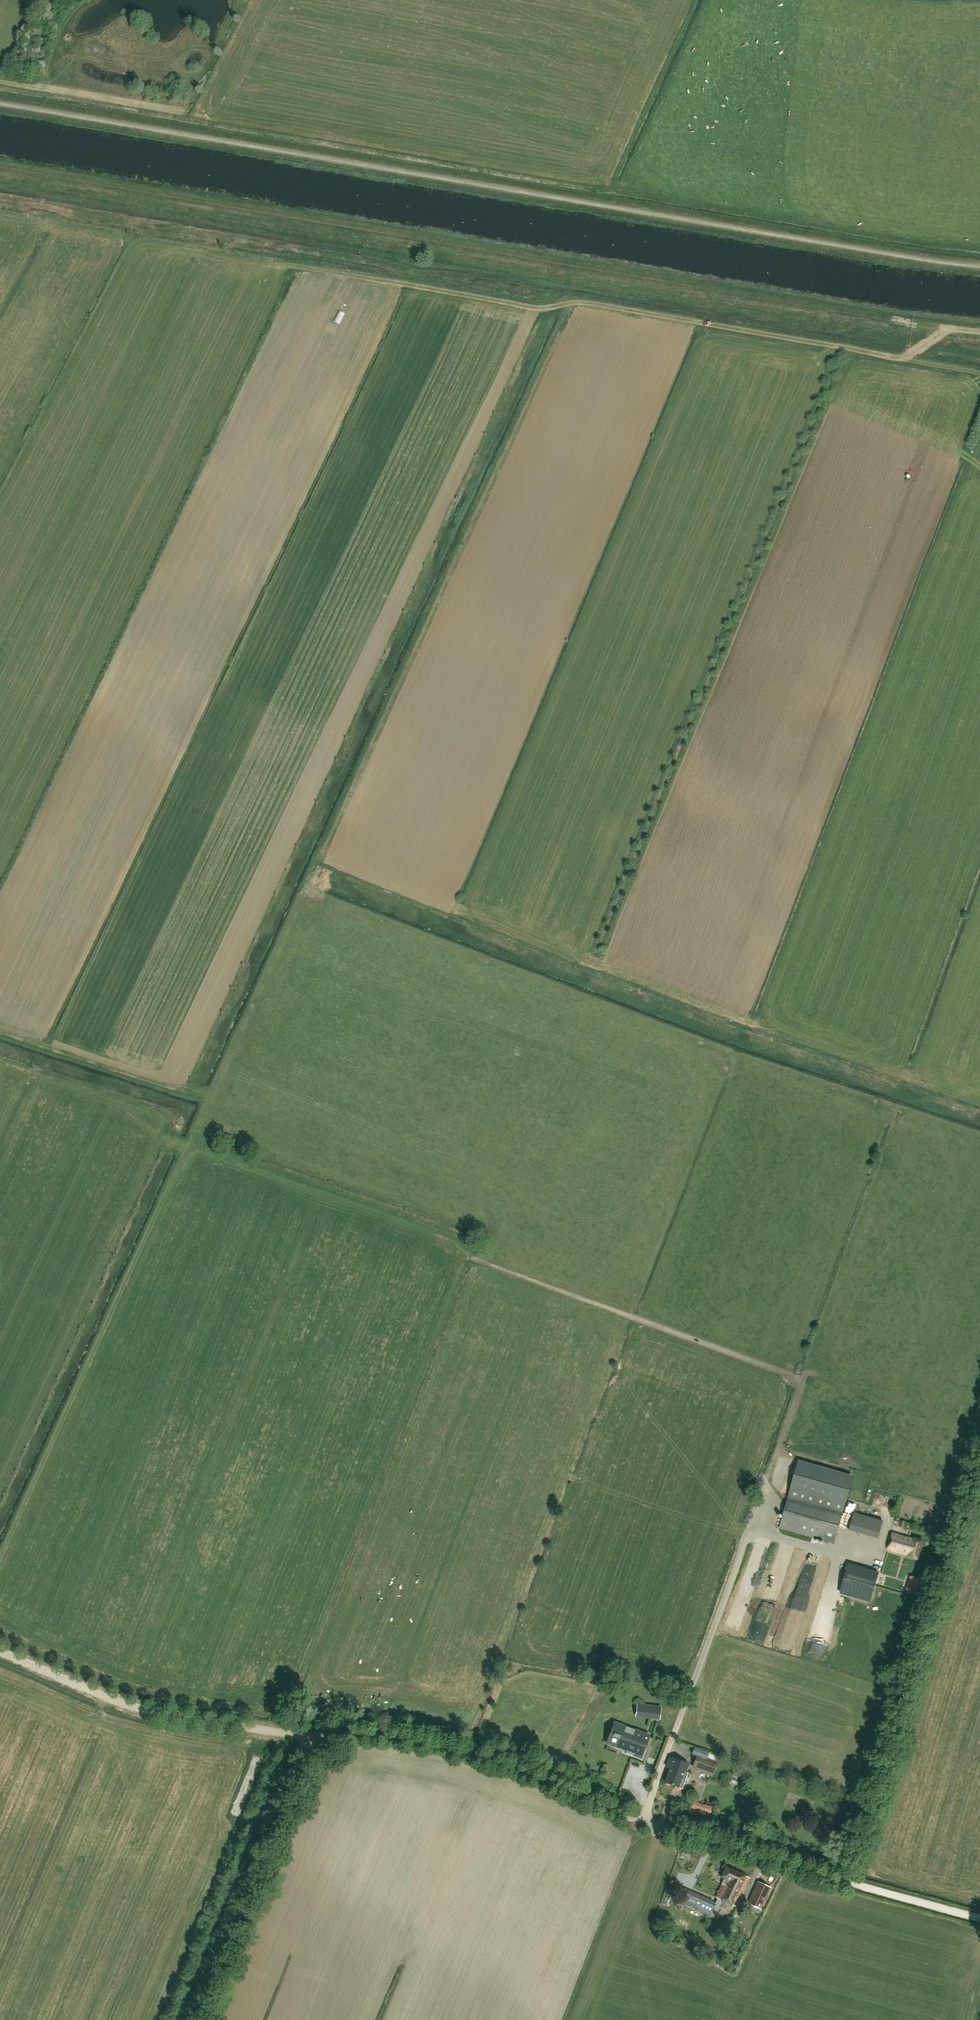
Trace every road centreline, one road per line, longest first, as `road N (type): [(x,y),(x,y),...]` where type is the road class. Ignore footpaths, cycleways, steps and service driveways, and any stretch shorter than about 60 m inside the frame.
road 1 (unclassified): [(859,1886),(643,1822),(439,1744),(168,1715),(0,1651)]
road 2 (track): [(467,1256),(802,1382),(752,1532)]
road 3 (track): [(979,1918),(859,1886)]

